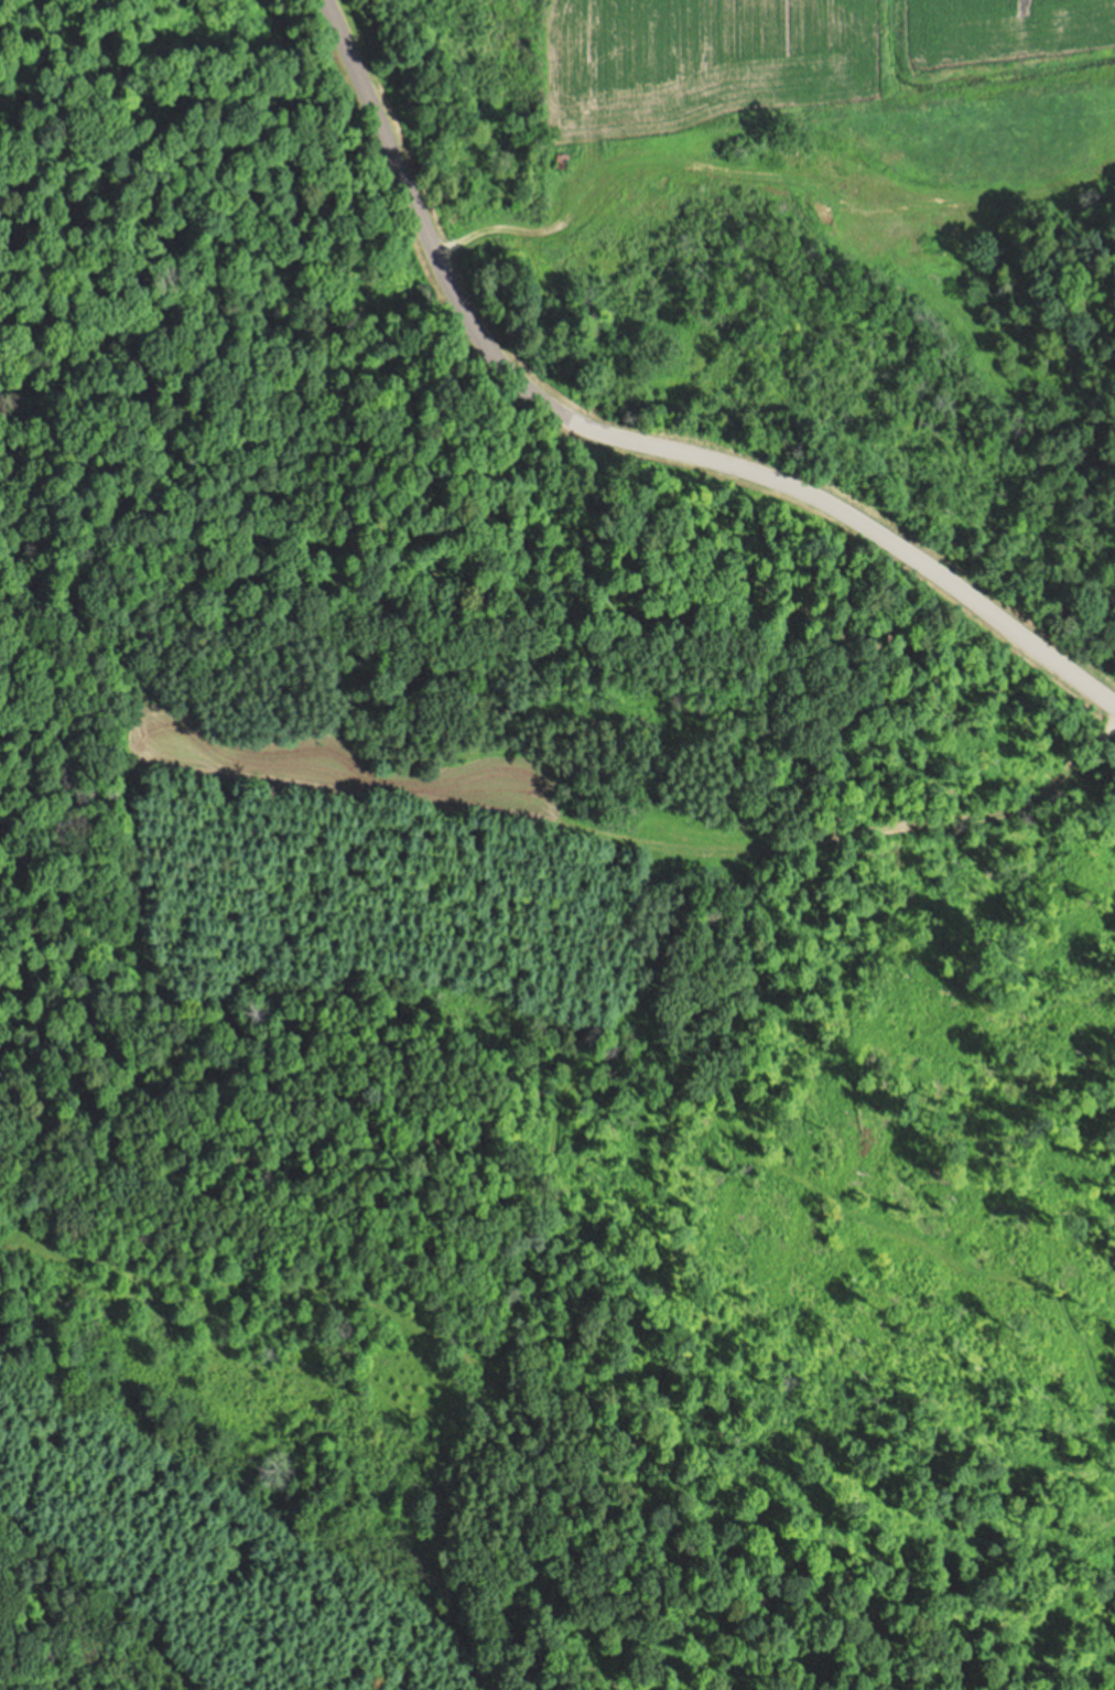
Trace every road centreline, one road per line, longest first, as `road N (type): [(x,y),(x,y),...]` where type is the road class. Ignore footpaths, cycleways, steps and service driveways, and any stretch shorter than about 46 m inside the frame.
road 1 (residential): [(1114,702),(865,523),(708,455),(594,429),(518,381),(457,301),(323,0)]
road 2 (track): [(434,251),(490,224),(551,224),(625,161),(739,169)]

